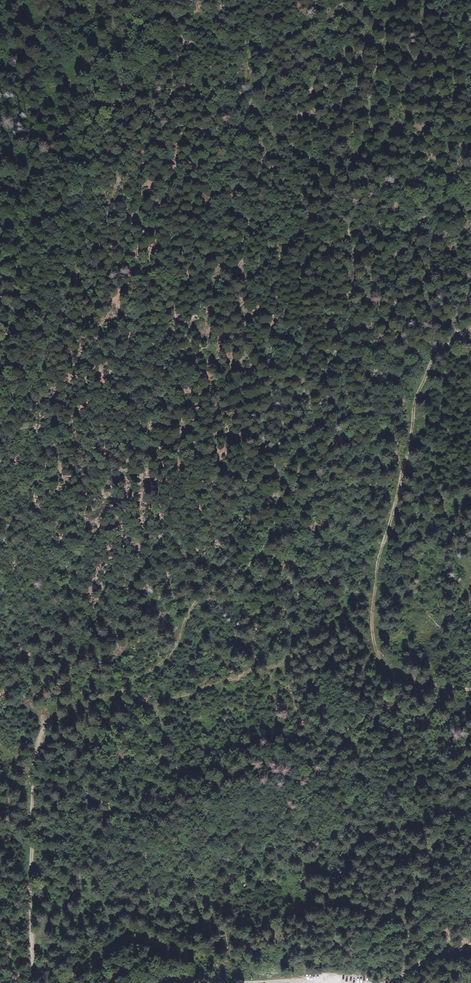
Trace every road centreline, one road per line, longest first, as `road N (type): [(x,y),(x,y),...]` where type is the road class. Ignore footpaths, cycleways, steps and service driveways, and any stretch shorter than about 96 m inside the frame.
road 1 (track): [(193,3),(179,11),(176,29),(135,88),(139,108),(110,206),(43,354),(0,481)]
road 2 (track): [(470,686),(428,684),(389,669),(370,632),(377,561),(412,440),(415,401),(435,356),(470,325)]
road 3 (track): [(115,691),(43,735),(27,815),(32,982)]
road 4 (track): [(332,173),(370,132),(372,79),(392,0)]

